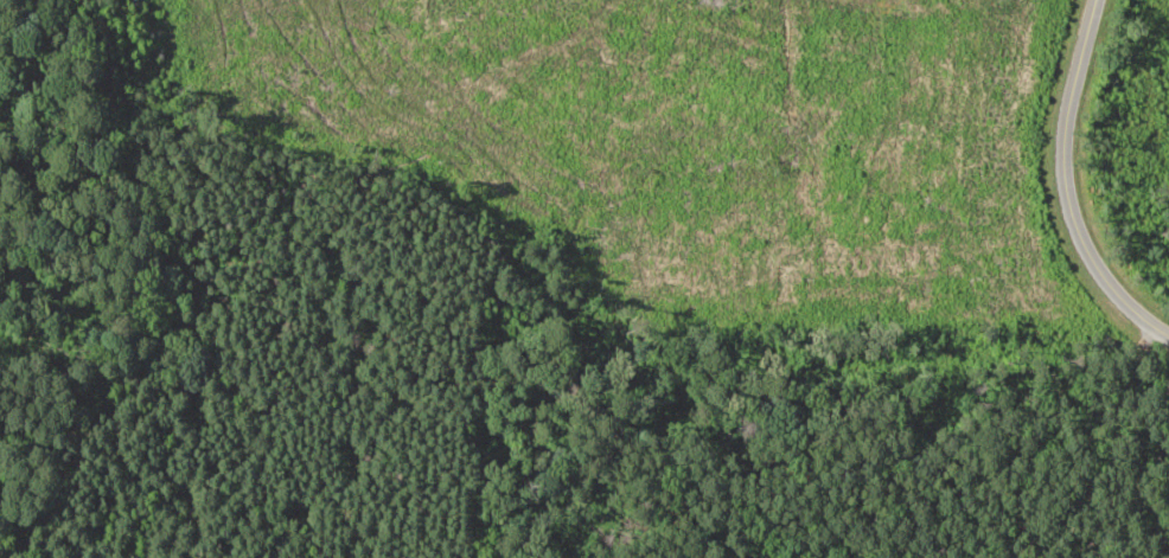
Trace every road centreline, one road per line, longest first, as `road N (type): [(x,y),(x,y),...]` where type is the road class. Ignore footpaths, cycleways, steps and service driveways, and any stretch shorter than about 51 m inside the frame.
road 1 (residential): [(1168,336),(1104,282),(1060,187),(1094,0)]

